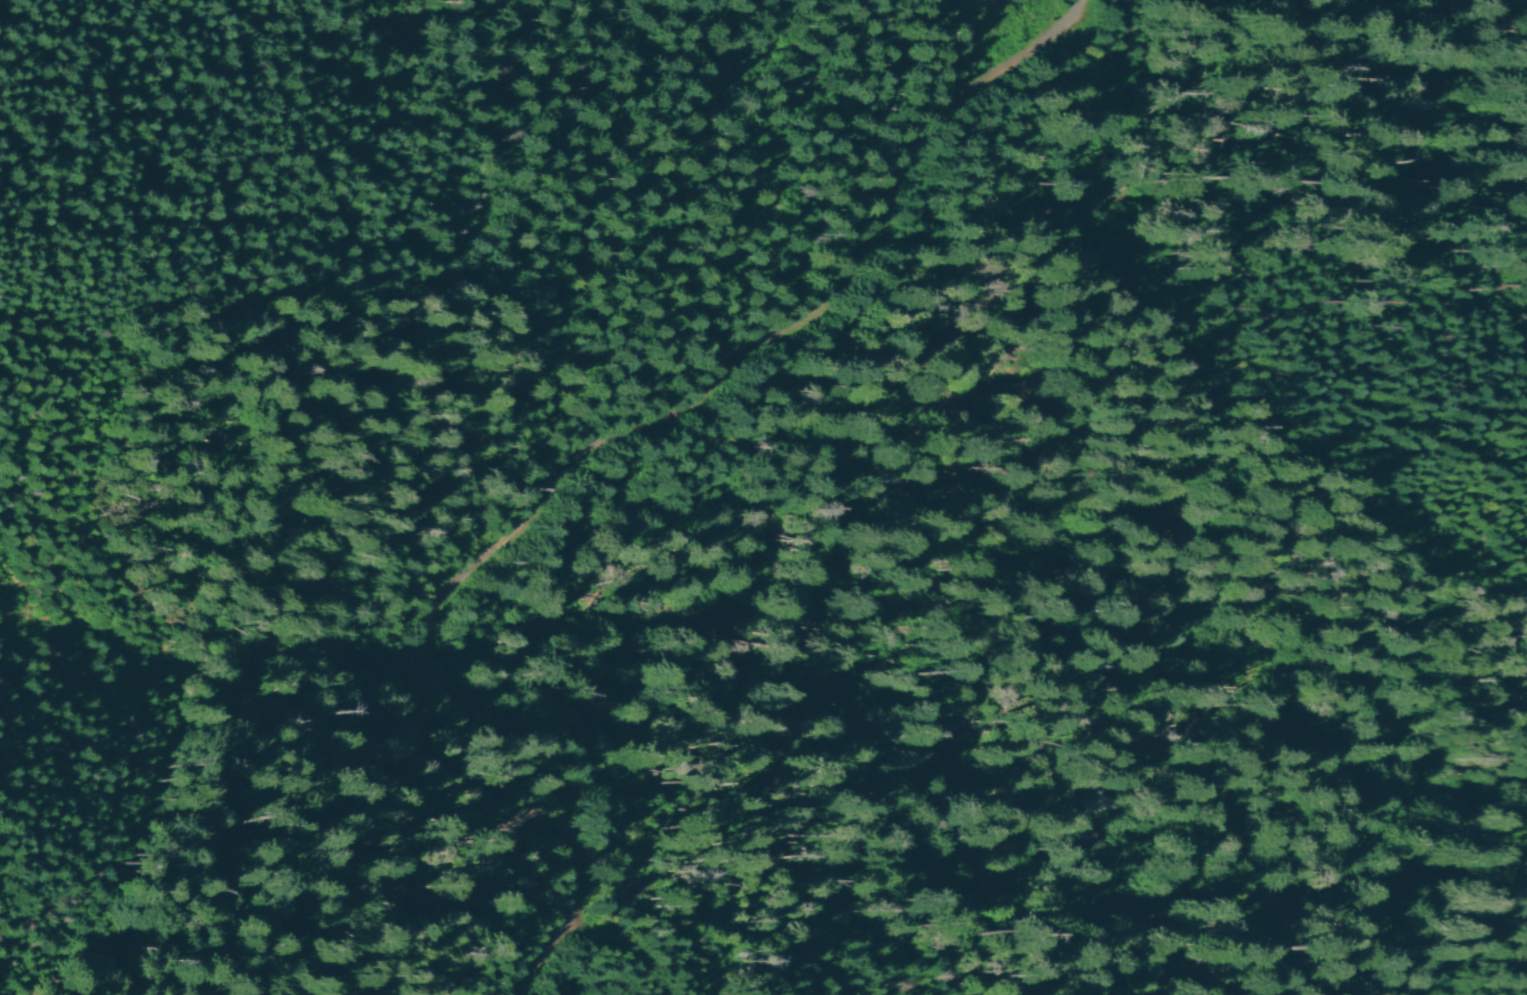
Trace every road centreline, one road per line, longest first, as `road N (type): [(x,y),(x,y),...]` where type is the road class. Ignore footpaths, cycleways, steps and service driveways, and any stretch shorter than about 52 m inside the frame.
road 1 (residential): [(505,994),(553,919),(560,888),(553,846),(534,784),(506,737),(420,651),(431,603),(554,476),(664,413),(734,347),(796,316),(838,274),(869,224),(897,135),(921,107),(1014,57),(1080,0)]

